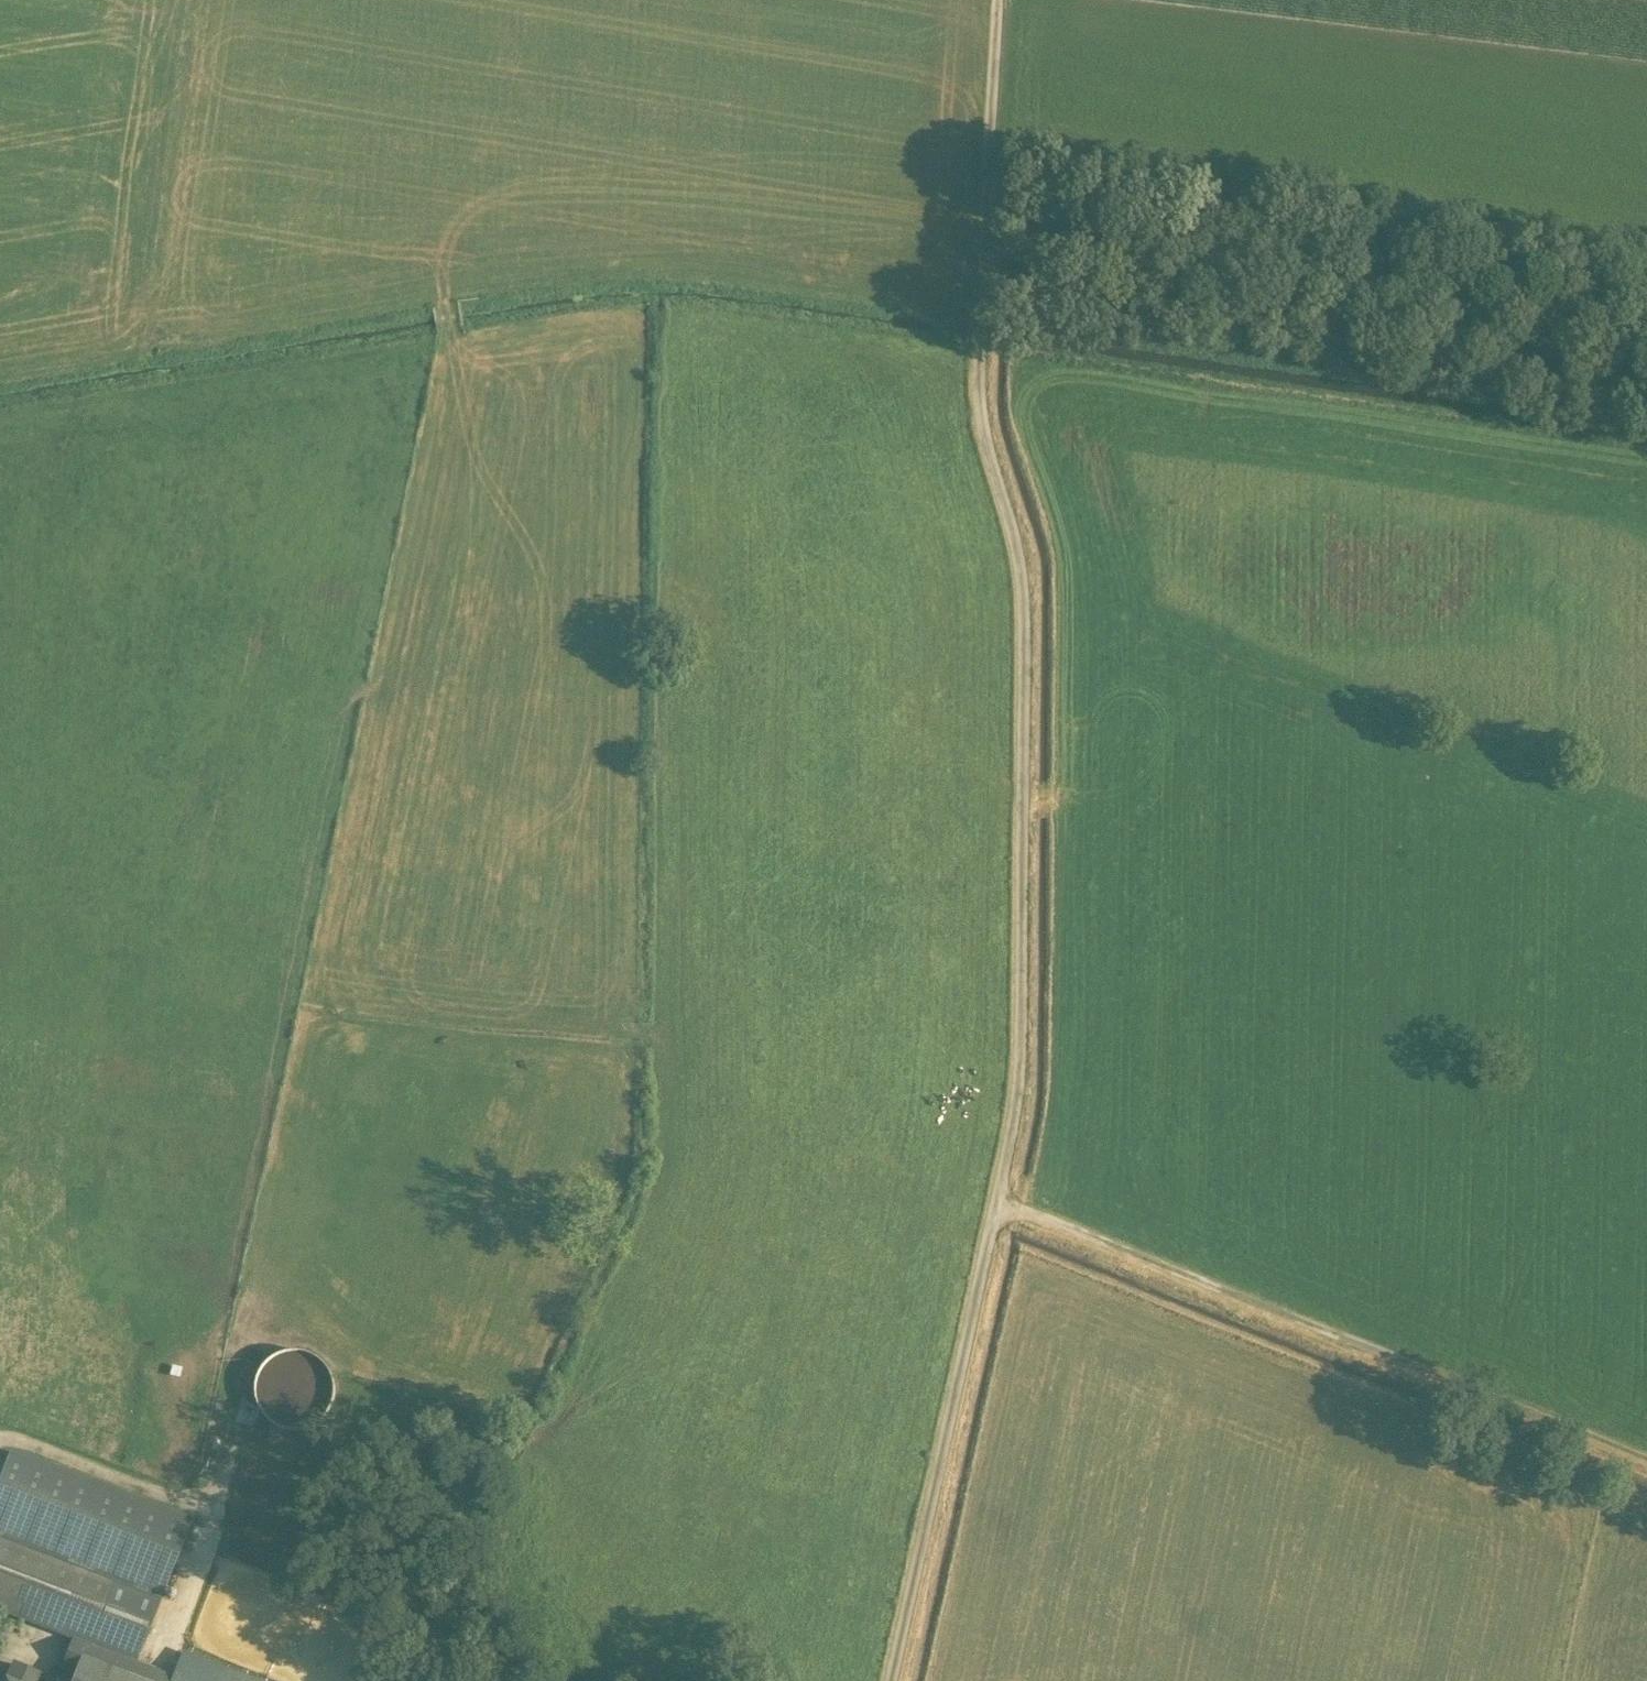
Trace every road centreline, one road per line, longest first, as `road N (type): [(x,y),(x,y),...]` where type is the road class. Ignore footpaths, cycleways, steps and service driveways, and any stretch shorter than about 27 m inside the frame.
road 1 (track): [(1646,1460),(1001,1202),(1021,1105),(1028,608),(1017,531),(983,423),(991,65),(999,0)]

